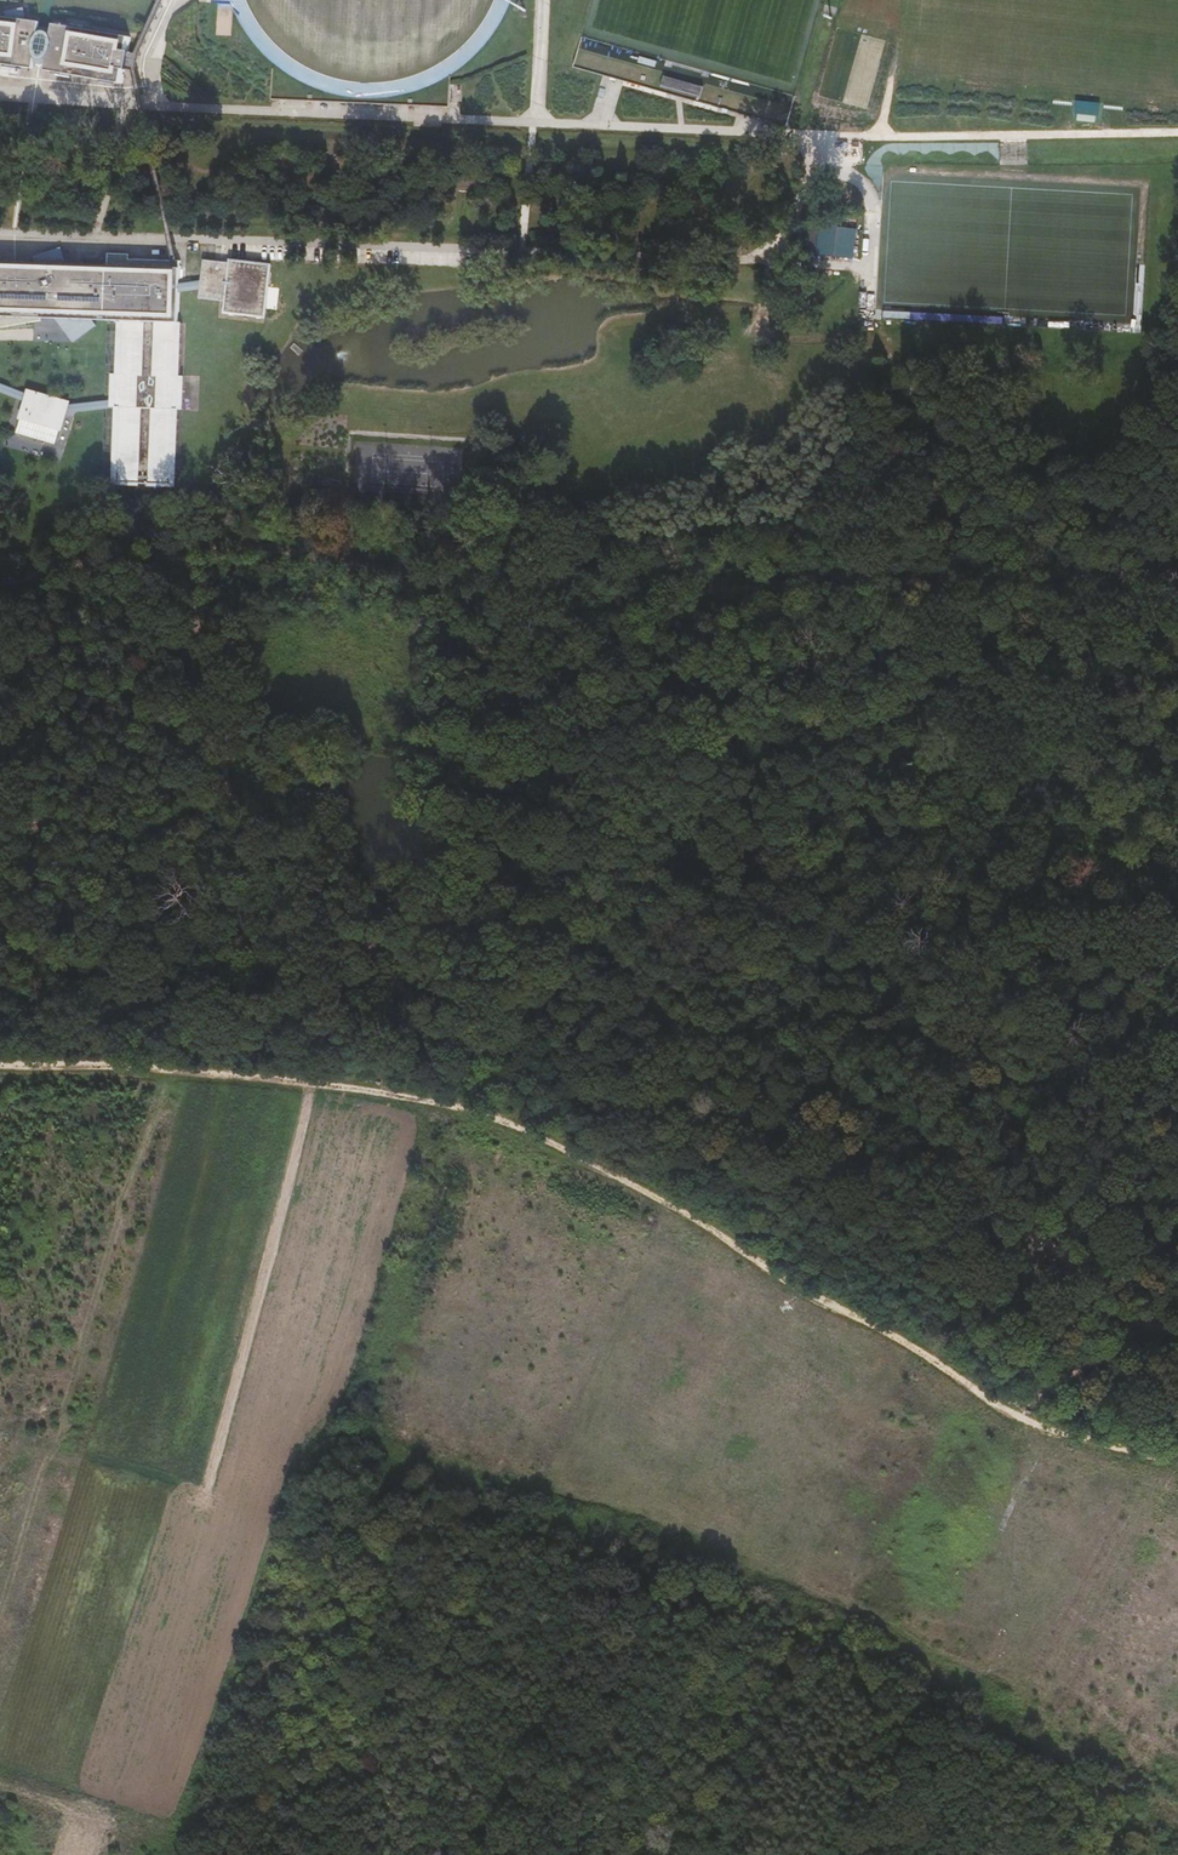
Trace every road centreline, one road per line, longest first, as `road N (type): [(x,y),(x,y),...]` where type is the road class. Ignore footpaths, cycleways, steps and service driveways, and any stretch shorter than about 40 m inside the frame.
road 1 (track): [(0,1070),(401,1095),(500,1126),(601,1172),(1019,1425),(1177,1467)]

